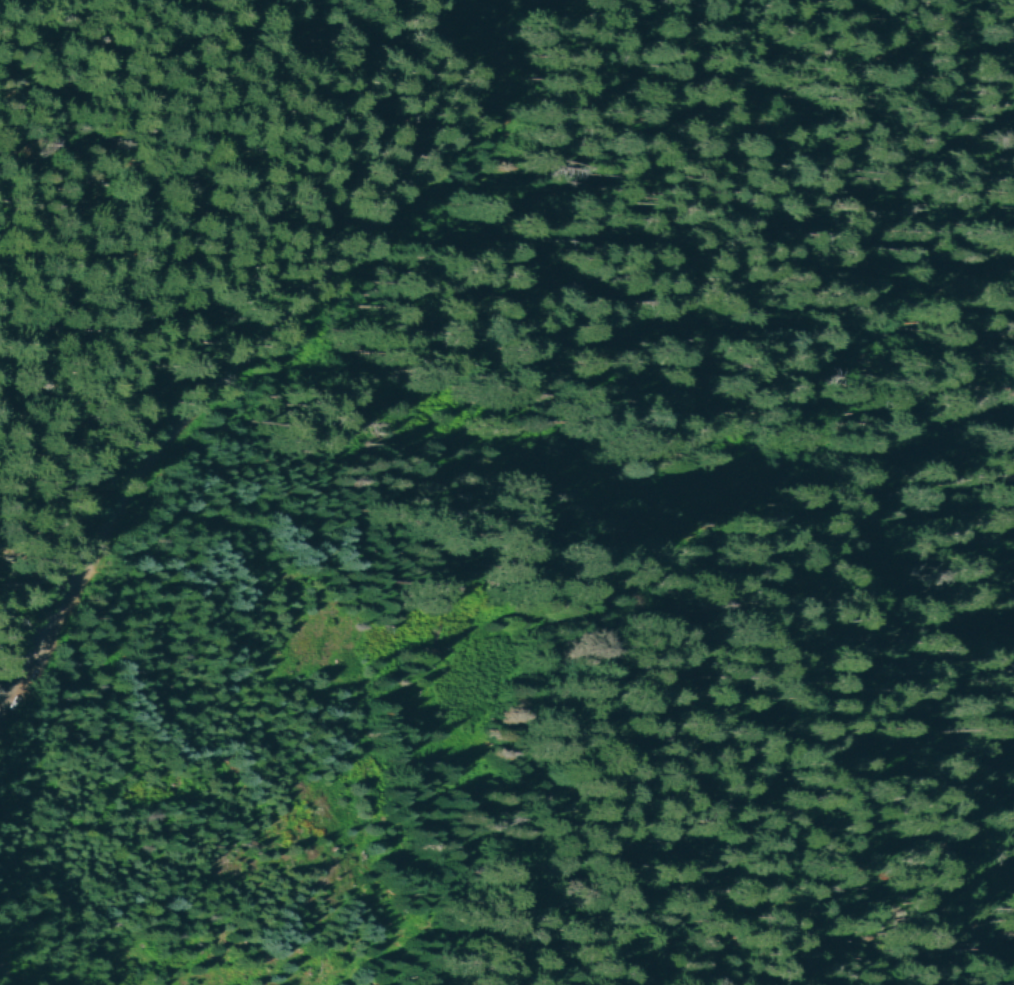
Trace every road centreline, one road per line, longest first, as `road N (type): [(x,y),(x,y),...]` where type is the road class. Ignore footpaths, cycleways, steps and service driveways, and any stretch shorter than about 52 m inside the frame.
road 1 (residential): [(0,698),(147,456),(436,141),(445,120),(443,83),(406,0)]

